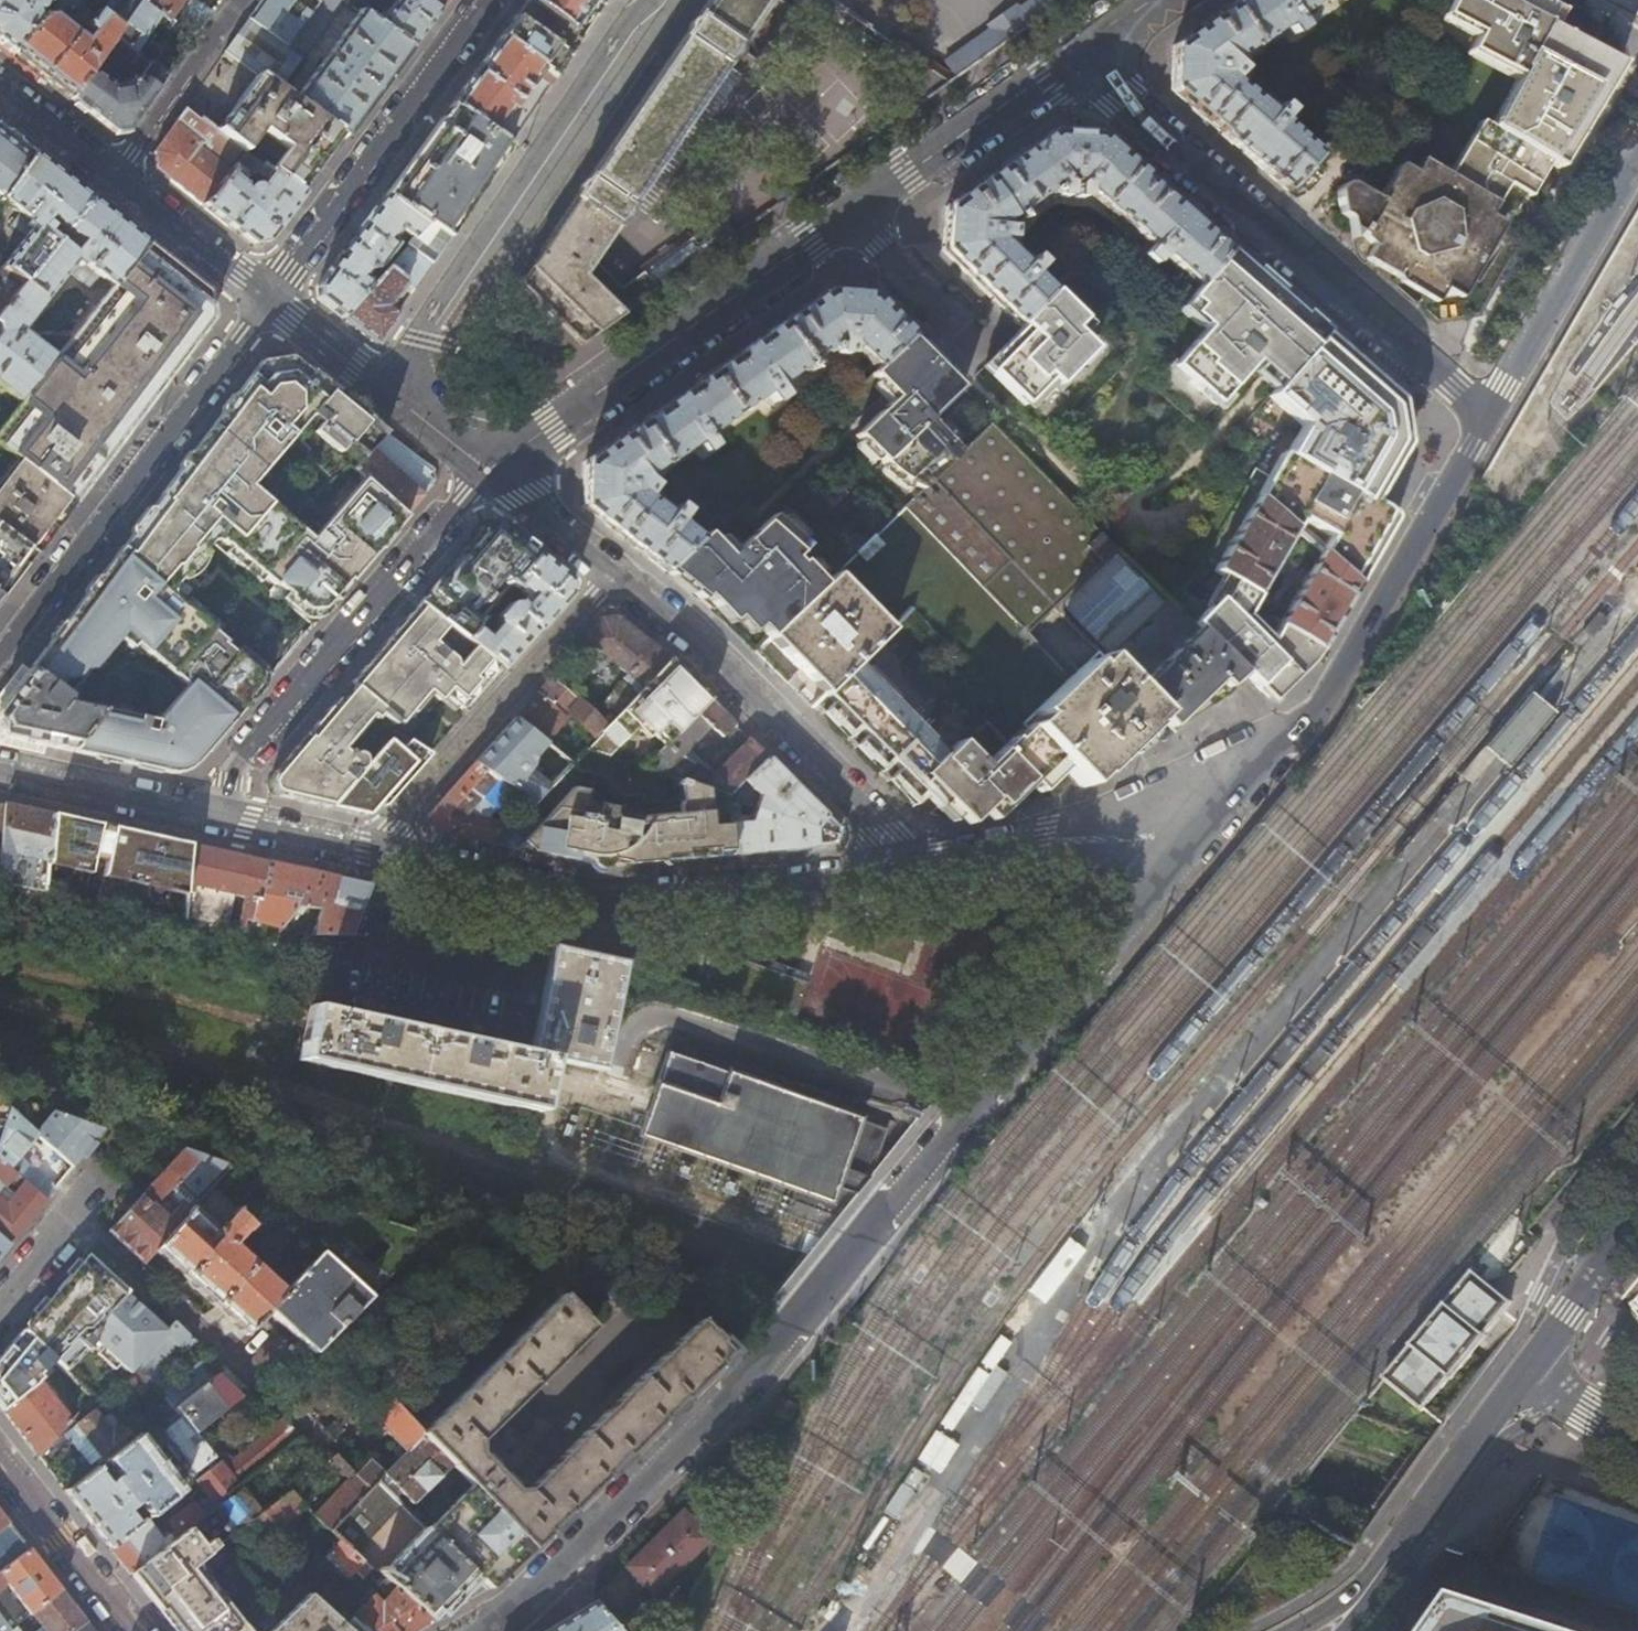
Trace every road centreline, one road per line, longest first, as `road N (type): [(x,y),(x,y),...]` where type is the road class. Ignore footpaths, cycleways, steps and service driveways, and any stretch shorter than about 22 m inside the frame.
road 1 (tertiary): [(478,1630),(514,1609),(753,1374),(1221,817)]
road 2 (residential): [(1072,57),(485,472)]
road 3 (residential): [(378,853),(597,904),(924,867)]
road 4 (residential): [(1488,421),(1072,57)]
road 5 (tertiary): [(1221,817),(1316,708),(1488,421)]
road 6 (residential): [(656,0),(394,398)]
road 7 (residential): [(485,472),(199,815)]
road 8 (residential): [(0,656),(268,300)]
road 9 (residential): [(924,867),(730,672),(616,574)]
road 10 (residential): [(268,300),(487,0)]
road 11 (residential): [(616,574),(378,853)]
road 12 (residential): [(924,867),(1221,817)]
road 13 (tertiary): [(1488,421),(1637,162)]
road 14 (secondary): [(1528,1370),(1368,1592)]
road 15 (residential): [(244,0),(121,176)]
road 16 (residential): [(133,1630),(0,1462)]
road 17 (unclassified): [(0,1309),(134,1146)]
road 18 (residential): [(0,769),(199,815)]
road 19 (secondary): [(1637,1211),(1528,1370)]
road 20 (residential): [(121,176),(268,300)]
road 21 (residential): [(199,815),(378,853)]
road 22 (residential): [(616,574),(485,472)]
road 23 (residential): [(268,300),(394,398)]
road 24 (residential): [(0,80),(121,176)]
road 25 (residential): [(1637,1440),(1528,1370)]

